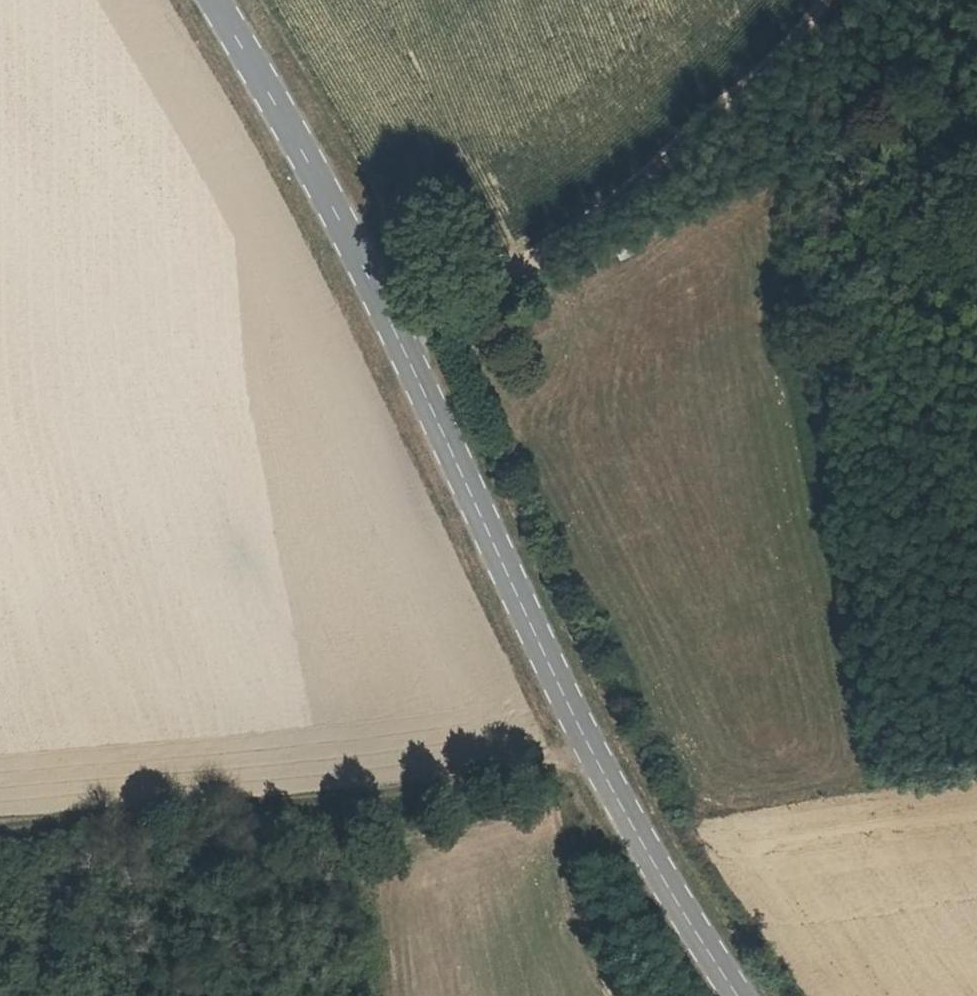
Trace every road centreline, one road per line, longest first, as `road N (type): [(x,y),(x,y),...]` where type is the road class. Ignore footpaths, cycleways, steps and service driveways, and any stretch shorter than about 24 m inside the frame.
road 1 (tertiary): [(734,995),(581,732),(323,194),(209,0)]
road 2 (track): [(838,0),(782,74),(642,206),(399,346)]

